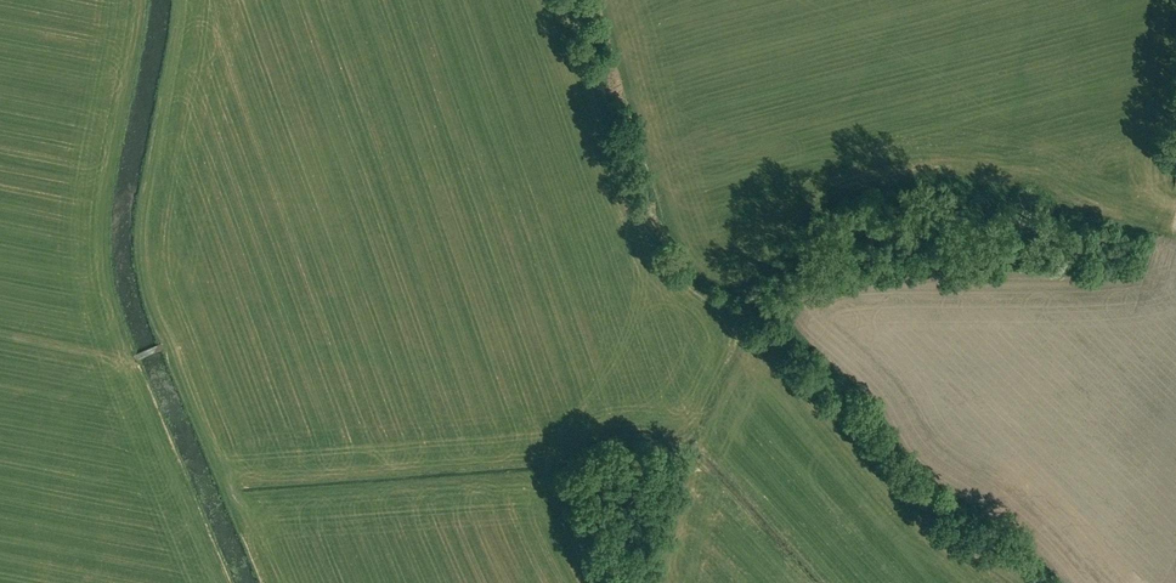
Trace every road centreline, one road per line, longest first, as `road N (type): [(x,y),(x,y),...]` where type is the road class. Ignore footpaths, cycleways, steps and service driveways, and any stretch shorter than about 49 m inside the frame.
road 1 (track): [(1042,582),(985,526),(927,501),(789,346),(692,289),(667,264),(580,0)]

